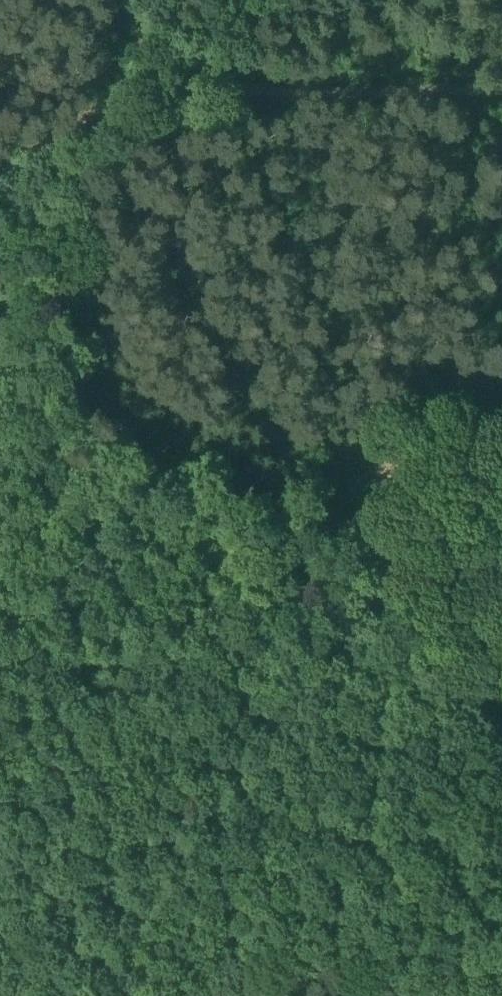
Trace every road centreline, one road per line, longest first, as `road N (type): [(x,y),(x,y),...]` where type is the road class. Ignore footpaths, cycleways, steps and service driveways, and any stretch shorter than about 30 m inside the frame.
road 1 (track): [(194,98),(181,255),(201,314),(429,646),(501,782)]
road 2 (track): [(501,94),(369,108),(149,99),(0,184)]

